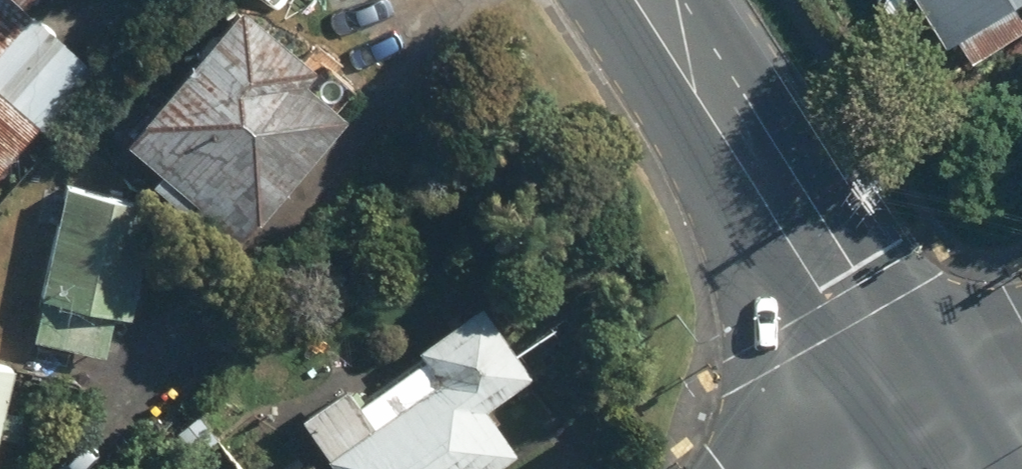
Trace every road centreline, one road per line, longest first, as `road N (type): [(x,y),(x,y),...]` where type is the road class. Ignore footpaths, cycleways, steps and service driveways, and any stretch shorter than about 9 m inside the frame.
road 1 (secondary): [(921,424),(833,308),(655,0)]

